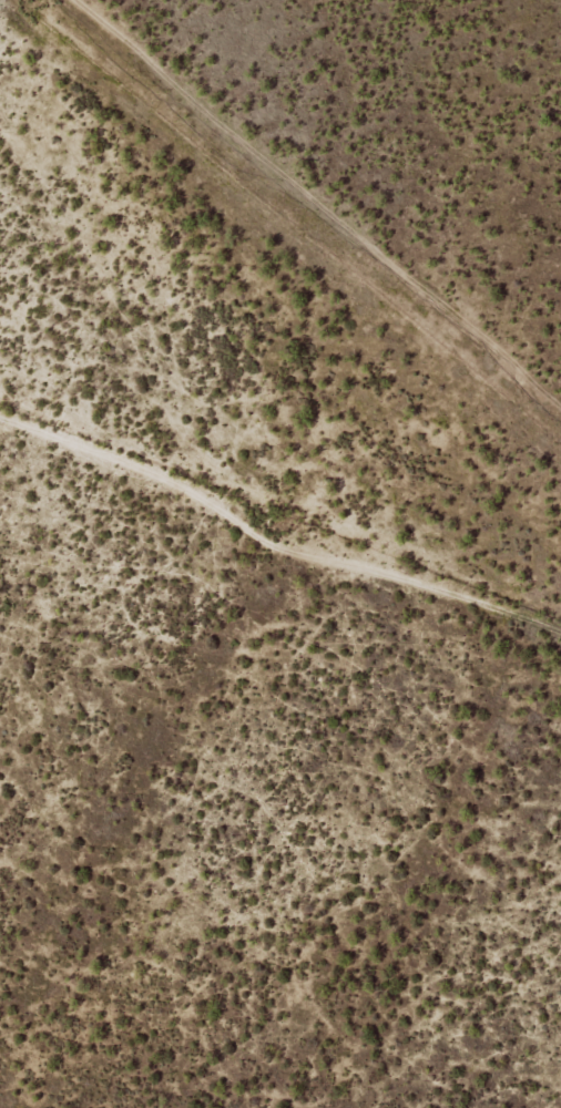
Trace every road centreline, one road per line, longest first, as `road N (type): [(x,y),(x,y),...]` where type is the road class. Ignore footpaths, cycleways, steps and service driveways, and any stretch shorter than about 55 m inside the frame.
road 1 (track): [(560,641),(0,433)]

